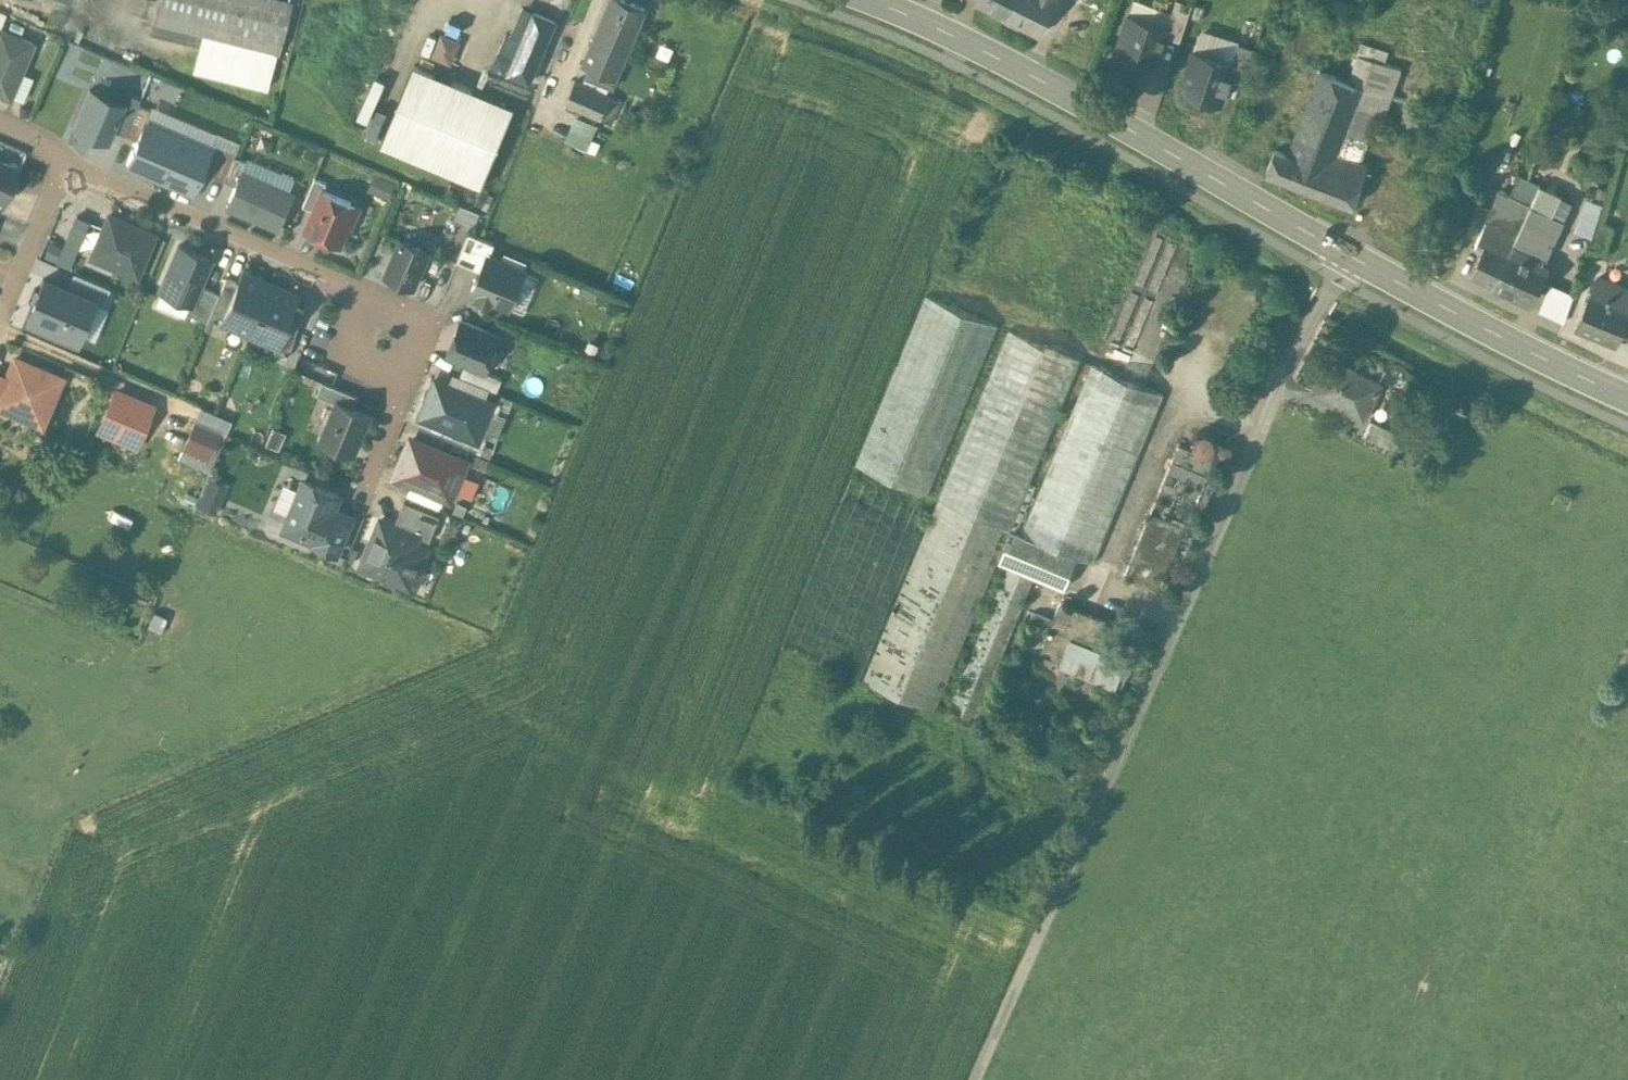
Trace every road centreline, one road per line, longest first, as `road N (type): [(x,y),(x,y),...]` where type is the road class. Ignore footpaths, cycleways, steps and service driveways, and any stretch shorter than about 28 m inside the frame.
road 1 (residential): [(1344,253),(979,1079)]
road 2 (secondary): [(1344,253),(1009,63),(874,0)]
road 3 (residential): [(366,296),(65,167)]
road 4 (secondary): [(1627,395),(1344,253)]
road 5 (residential): [(65,167),(0,314)]
road 6 (residential): [(408,383),(432,324),(366,296)]
road 7 (residential): [(408,383),(344,356),(366,296)]

